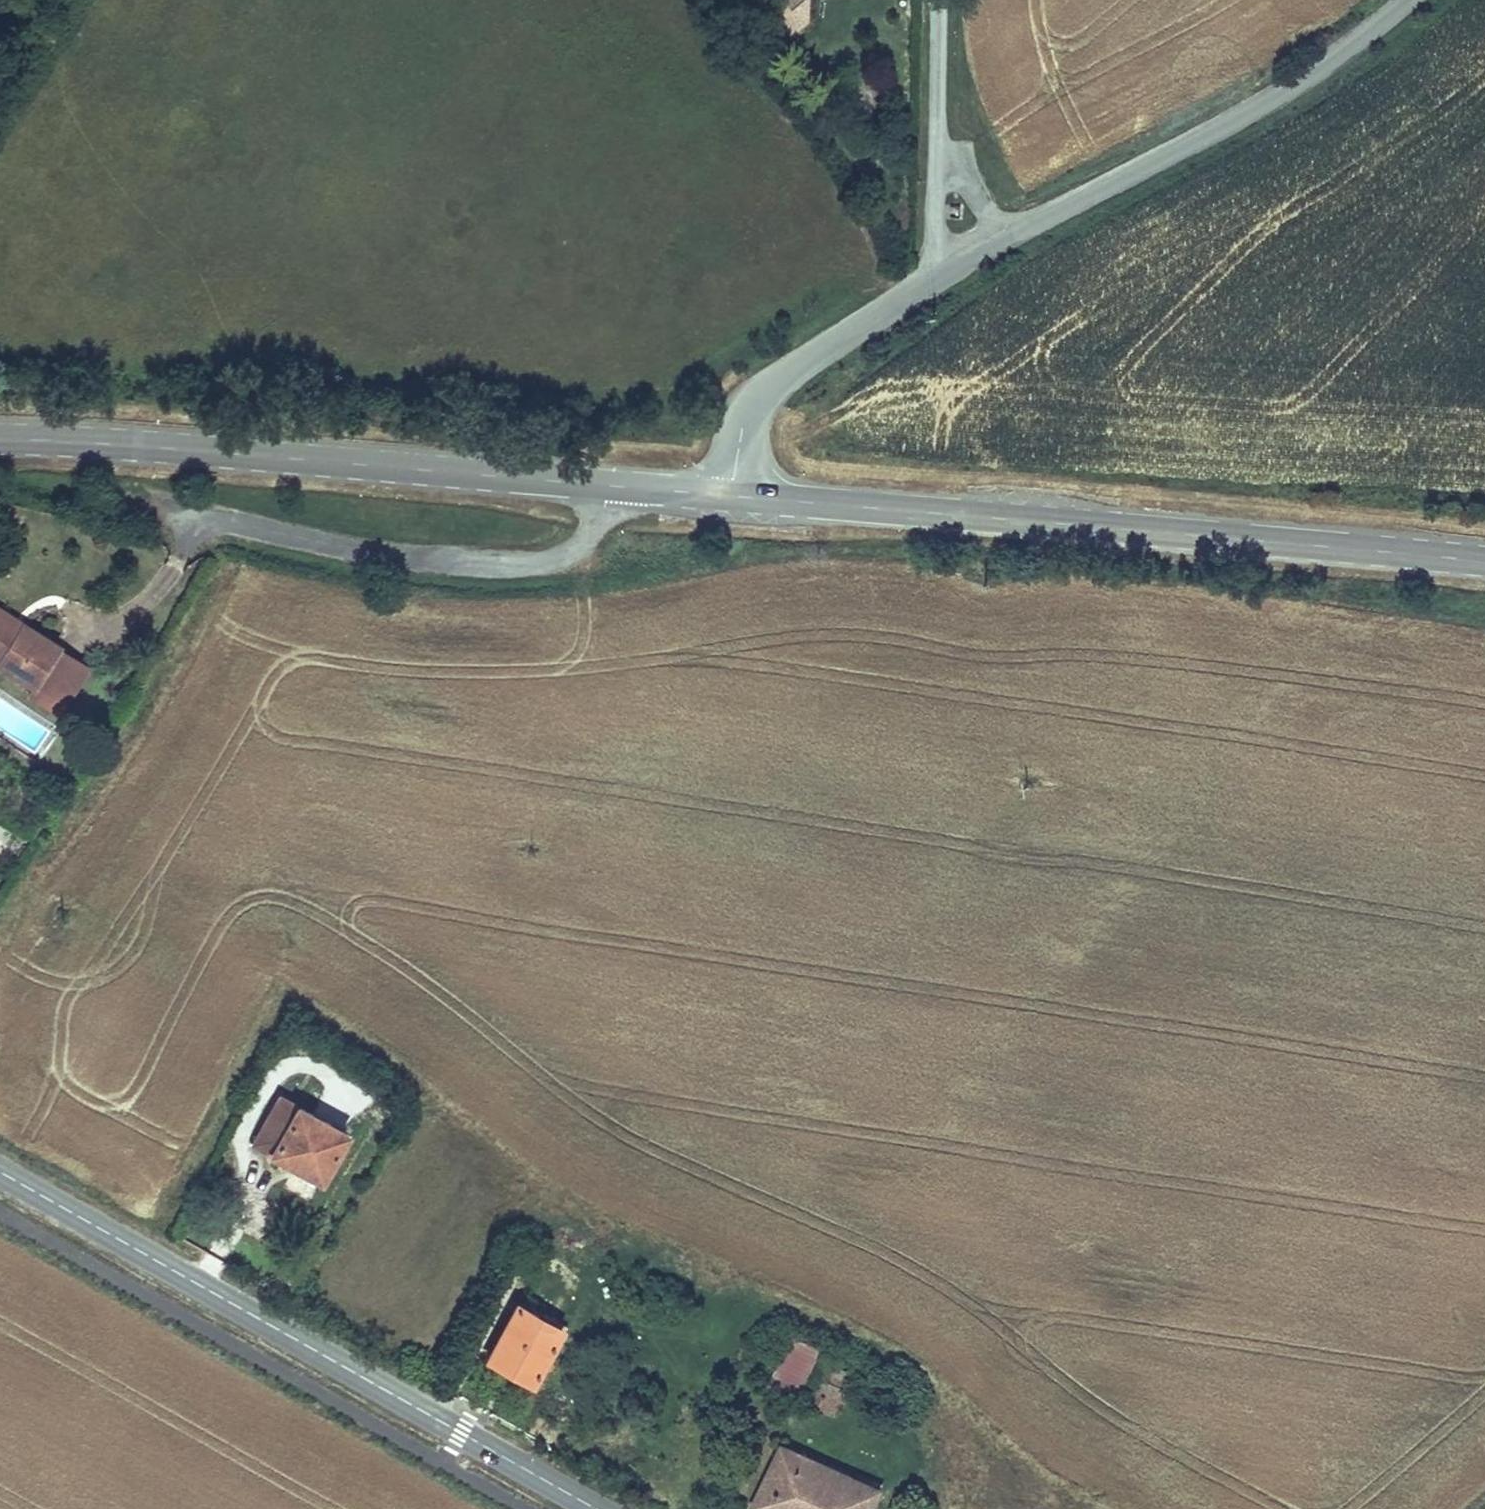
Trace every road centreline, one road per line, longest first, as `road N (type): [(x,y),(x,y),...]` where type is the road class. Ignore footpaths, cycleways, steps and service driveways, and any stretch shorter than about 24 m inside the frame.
road 1 (tertiary): [(1484,562),(732,496)]
road 2 (tertiary): [(732,496),(0,440)]
road 3 (tertiary): [(595,1508),(0,1173)]
road 4 (unclassified): [(1407,0),(1212,130),(937,277)]
road 5 (unclassified): [(937,277),(763,393),(744,421),(732,496)]
road 6 (unclassified): [(938,0),(937,277)]

